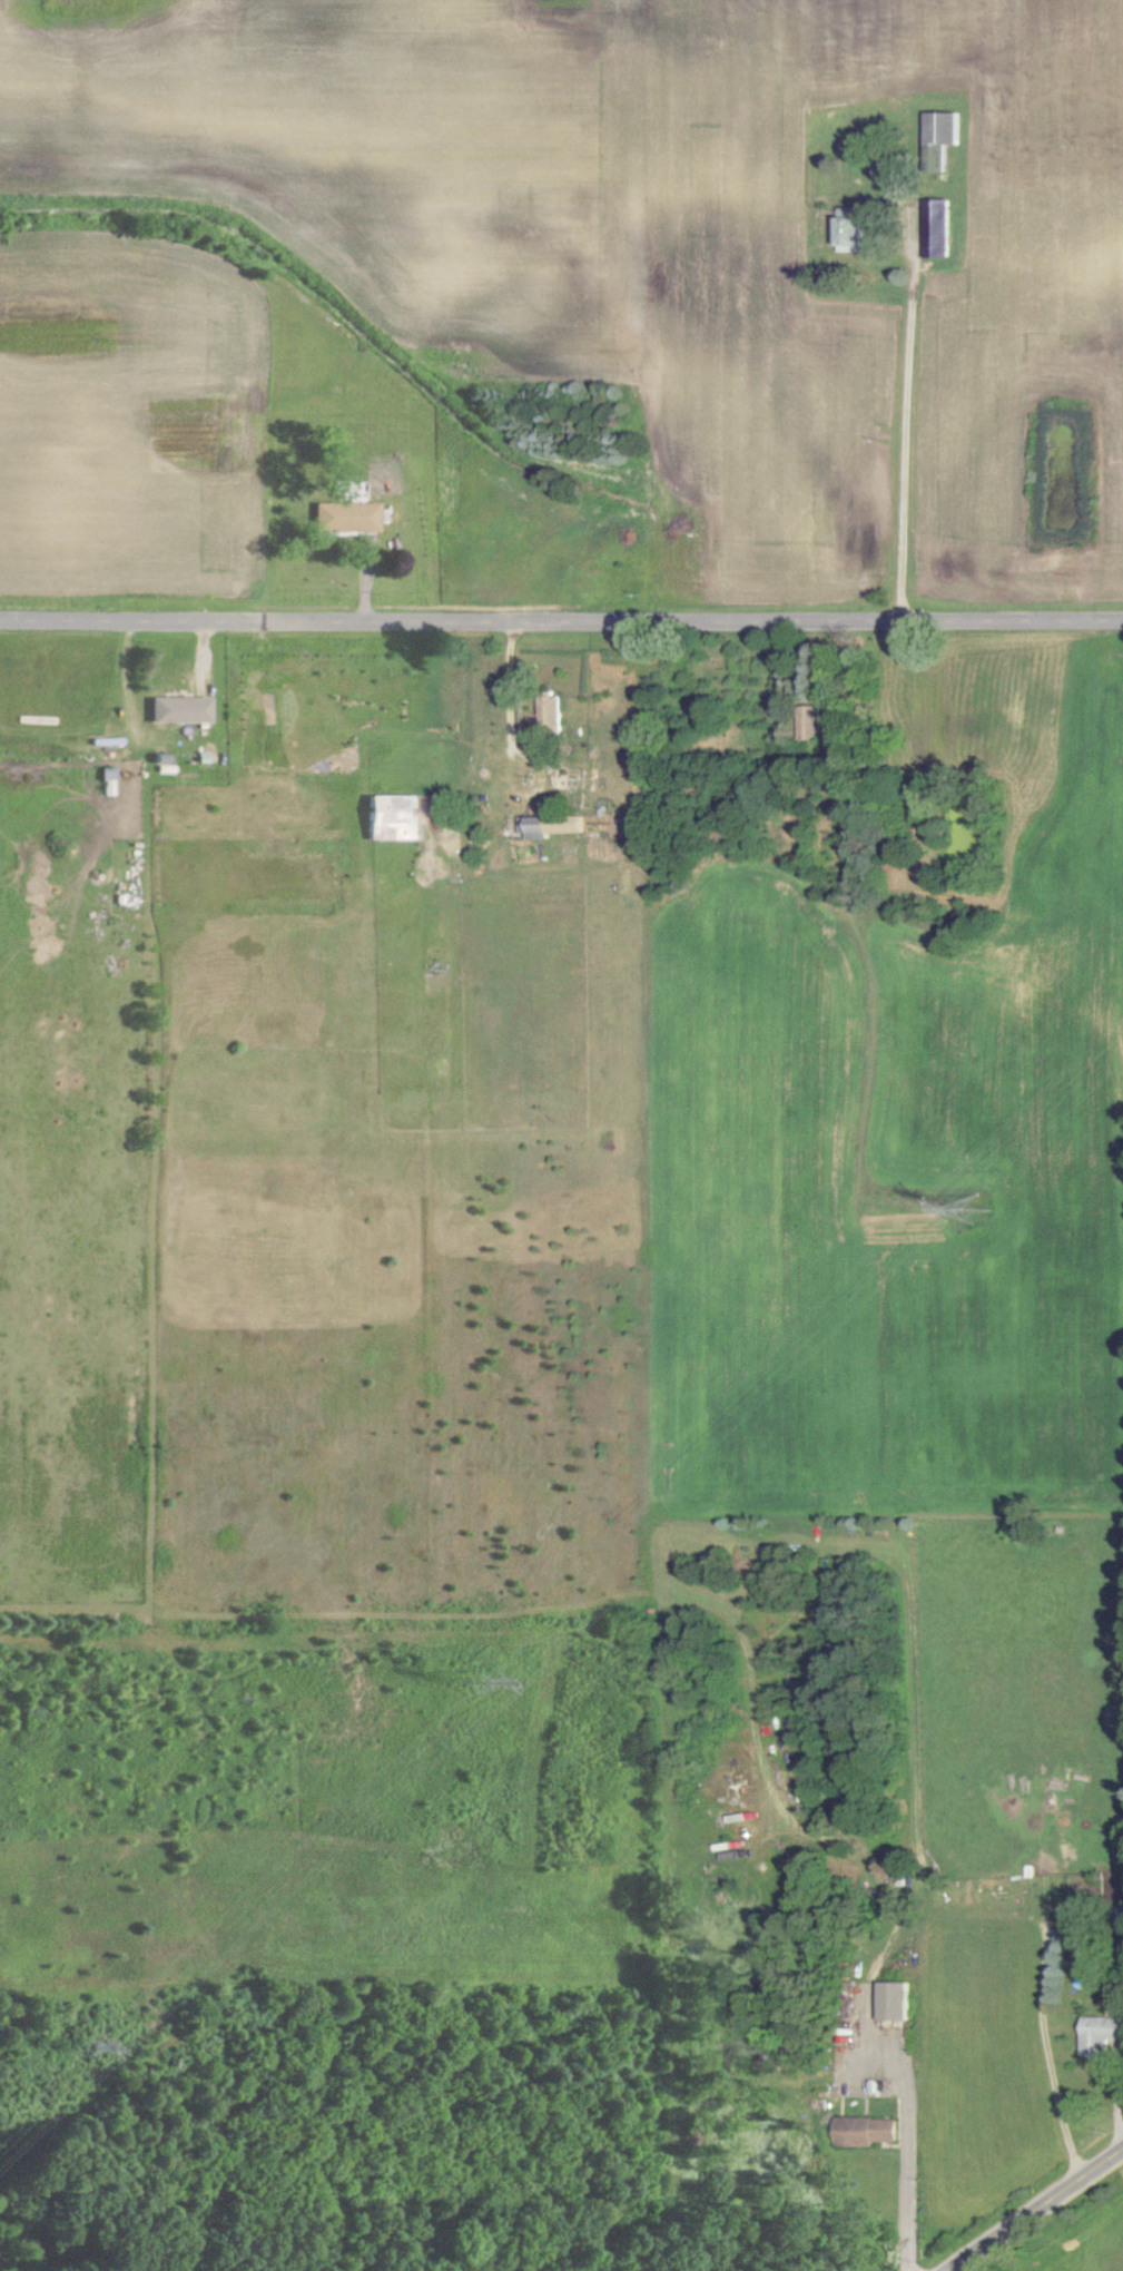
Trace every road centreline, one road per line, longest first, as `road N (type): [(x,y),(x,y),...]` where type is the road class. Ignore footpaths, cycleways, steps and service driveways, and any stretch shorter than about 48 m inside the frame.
road 1 (residential): [(0,625),(1122,627)]
road 2 (tertiary): [(958,2270),(1122,2158)]

